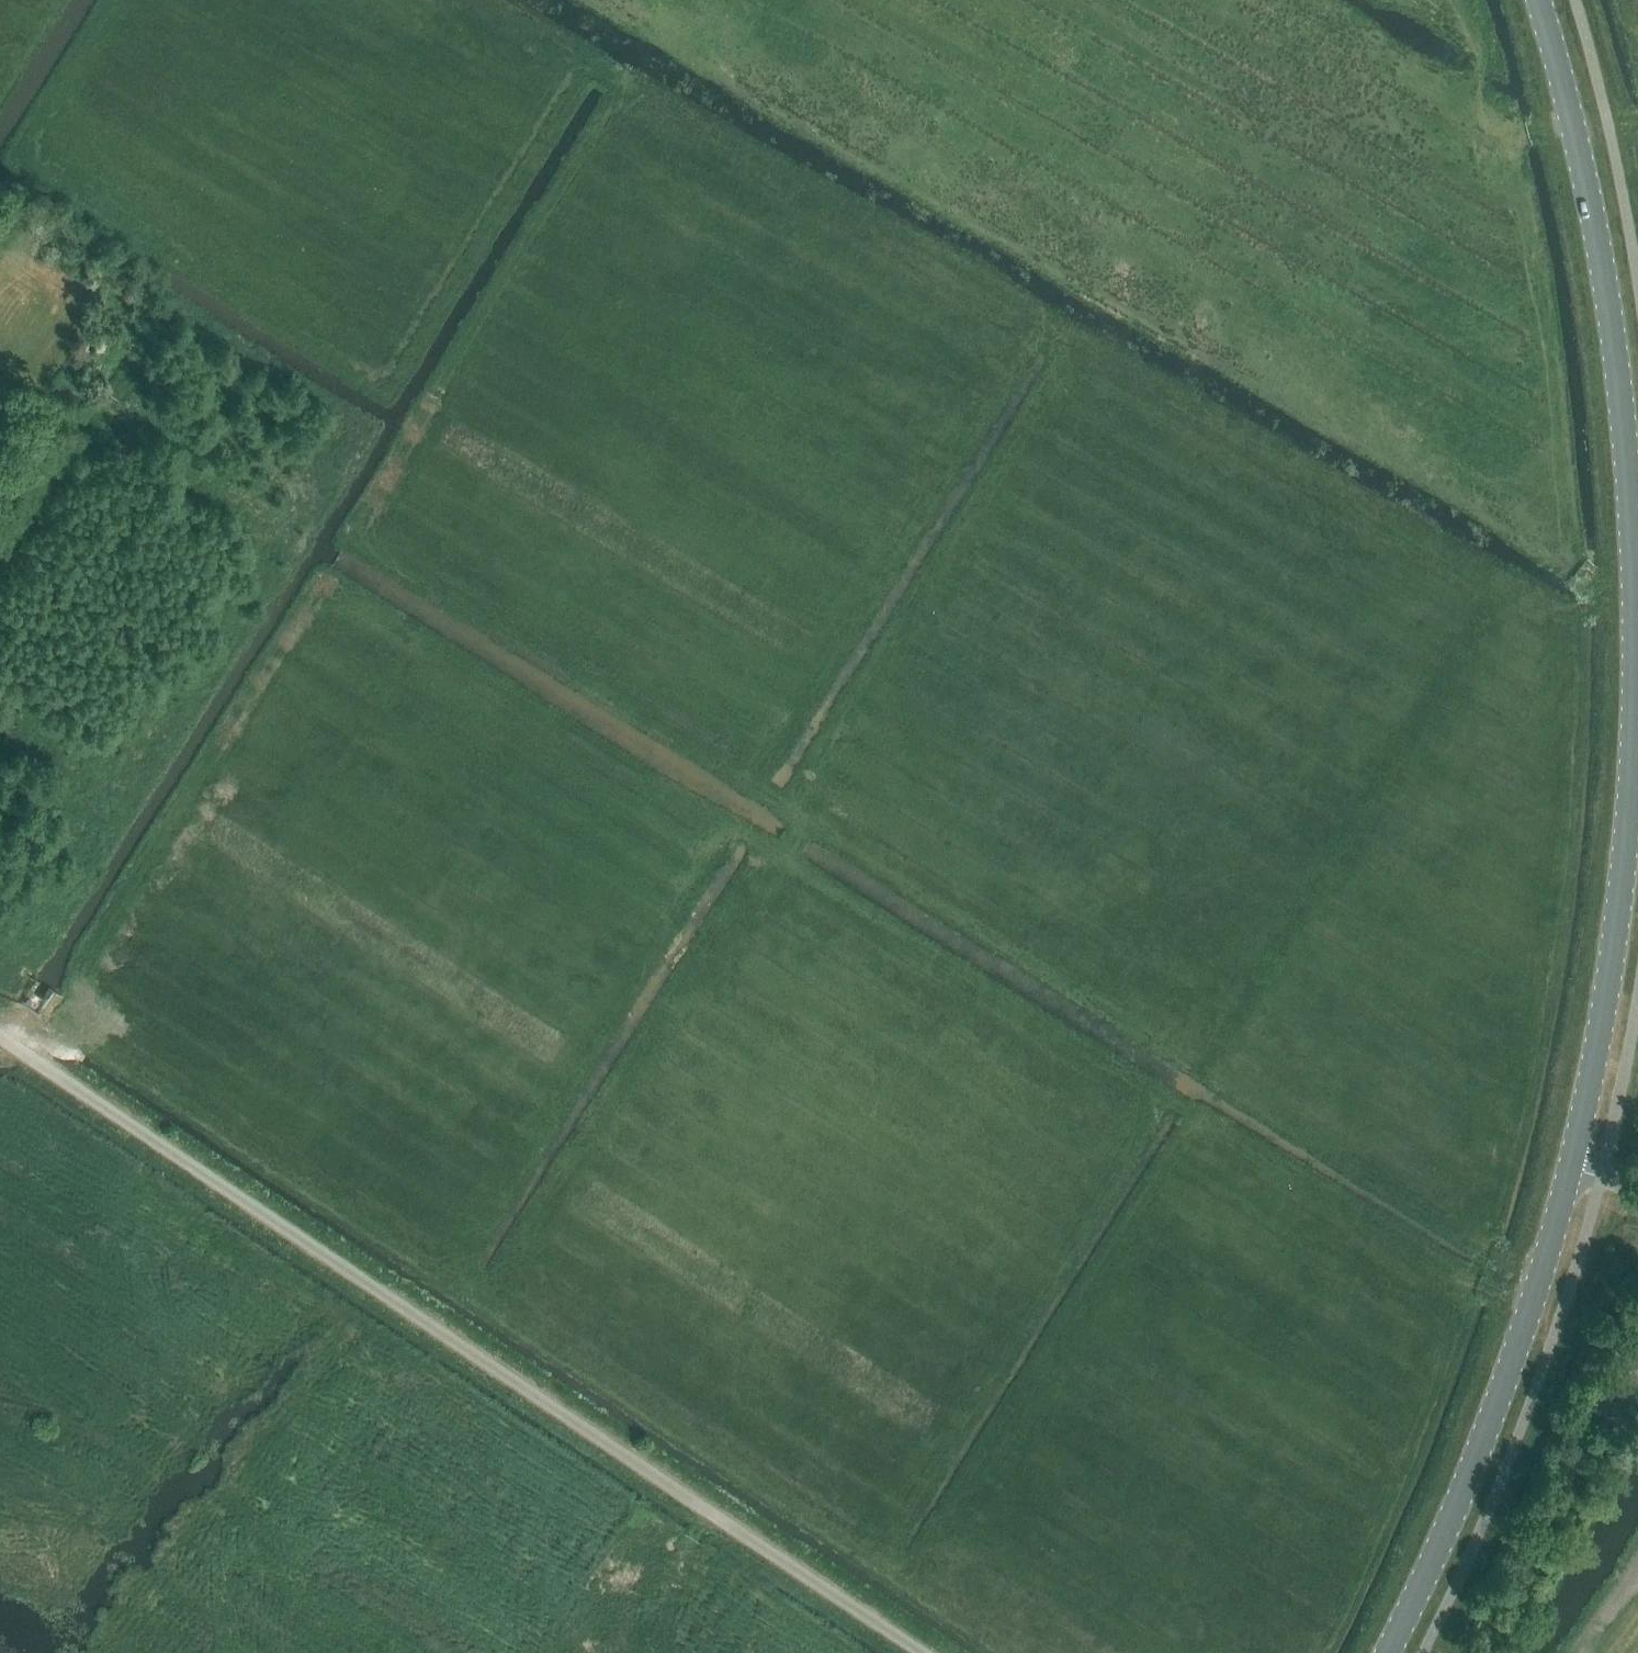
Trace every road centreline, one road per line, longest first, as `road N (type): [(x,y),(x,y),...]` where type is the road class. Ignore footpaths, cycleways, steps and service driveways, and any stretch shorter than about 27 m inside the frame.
road 1 (tertiary): [(1393,1652),(1425,1596),(1535,1308),(1577,1155),(1626,820),(1632,634),(1617,360),(1599,244),(1540,0)]
road 2 (unclassified): [(926,1652),(0,1037)]

